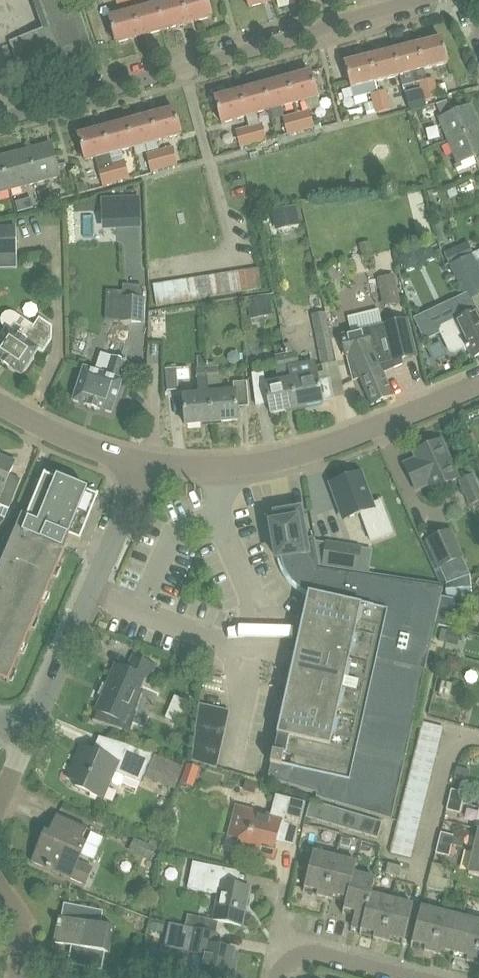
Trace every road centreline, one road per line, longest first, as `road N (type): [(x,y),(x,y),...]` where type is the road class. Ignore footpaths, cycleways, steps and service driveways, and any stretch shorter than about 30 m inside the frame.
road 1 (residential): [(0,119),(418,0)]
road 2 (residential): [(144,462),(279,460),(478,381)]
road 3 (residential): [(30,717),(144,462)]
road 4 (residential): [(0,404),(88,447),(144,462)]
road 5 (residential): [(278,977),(282,966),(305,953),(409,977)]

